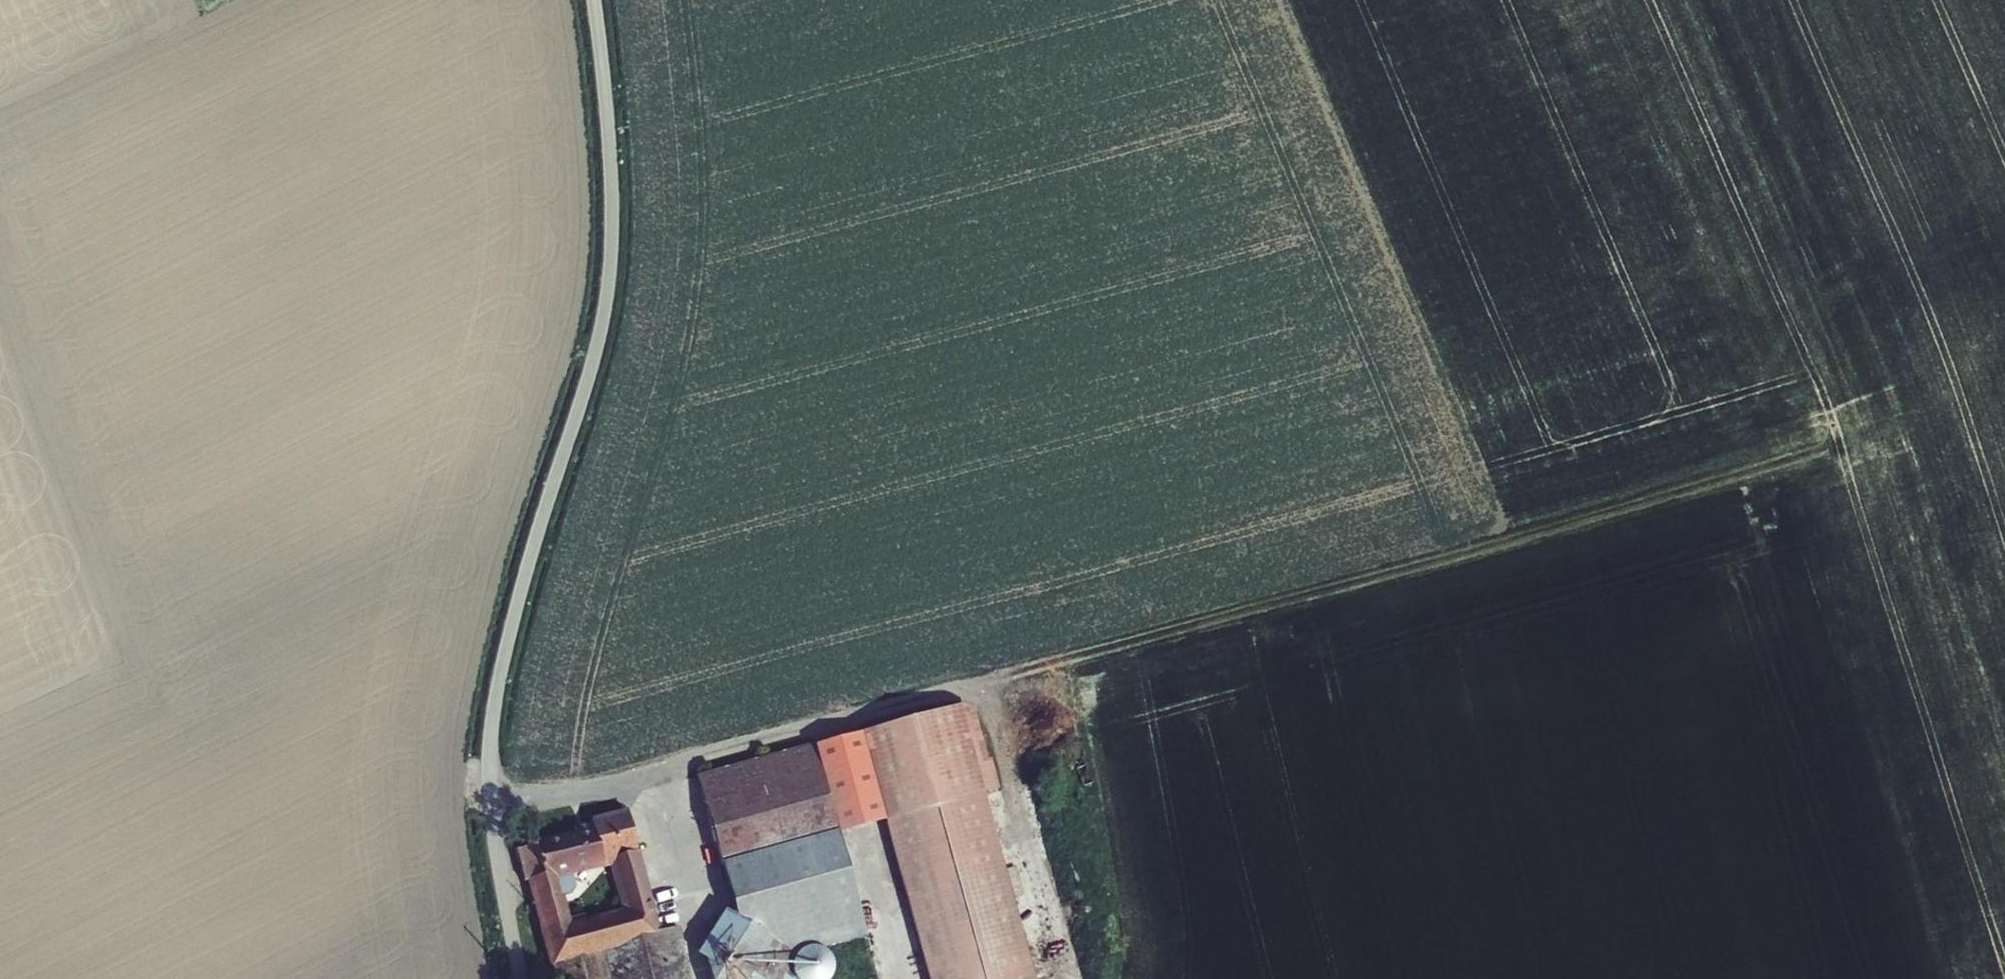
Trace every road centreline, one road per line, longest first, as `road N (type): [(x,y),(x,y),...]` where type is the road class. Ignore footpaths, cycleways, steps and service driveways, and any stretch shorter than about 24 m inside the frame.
road 1 (unclassified): [(594,0),(612,193),(608,277),(588,371),(515,605),(492,715),(492,810),(520,978)]

